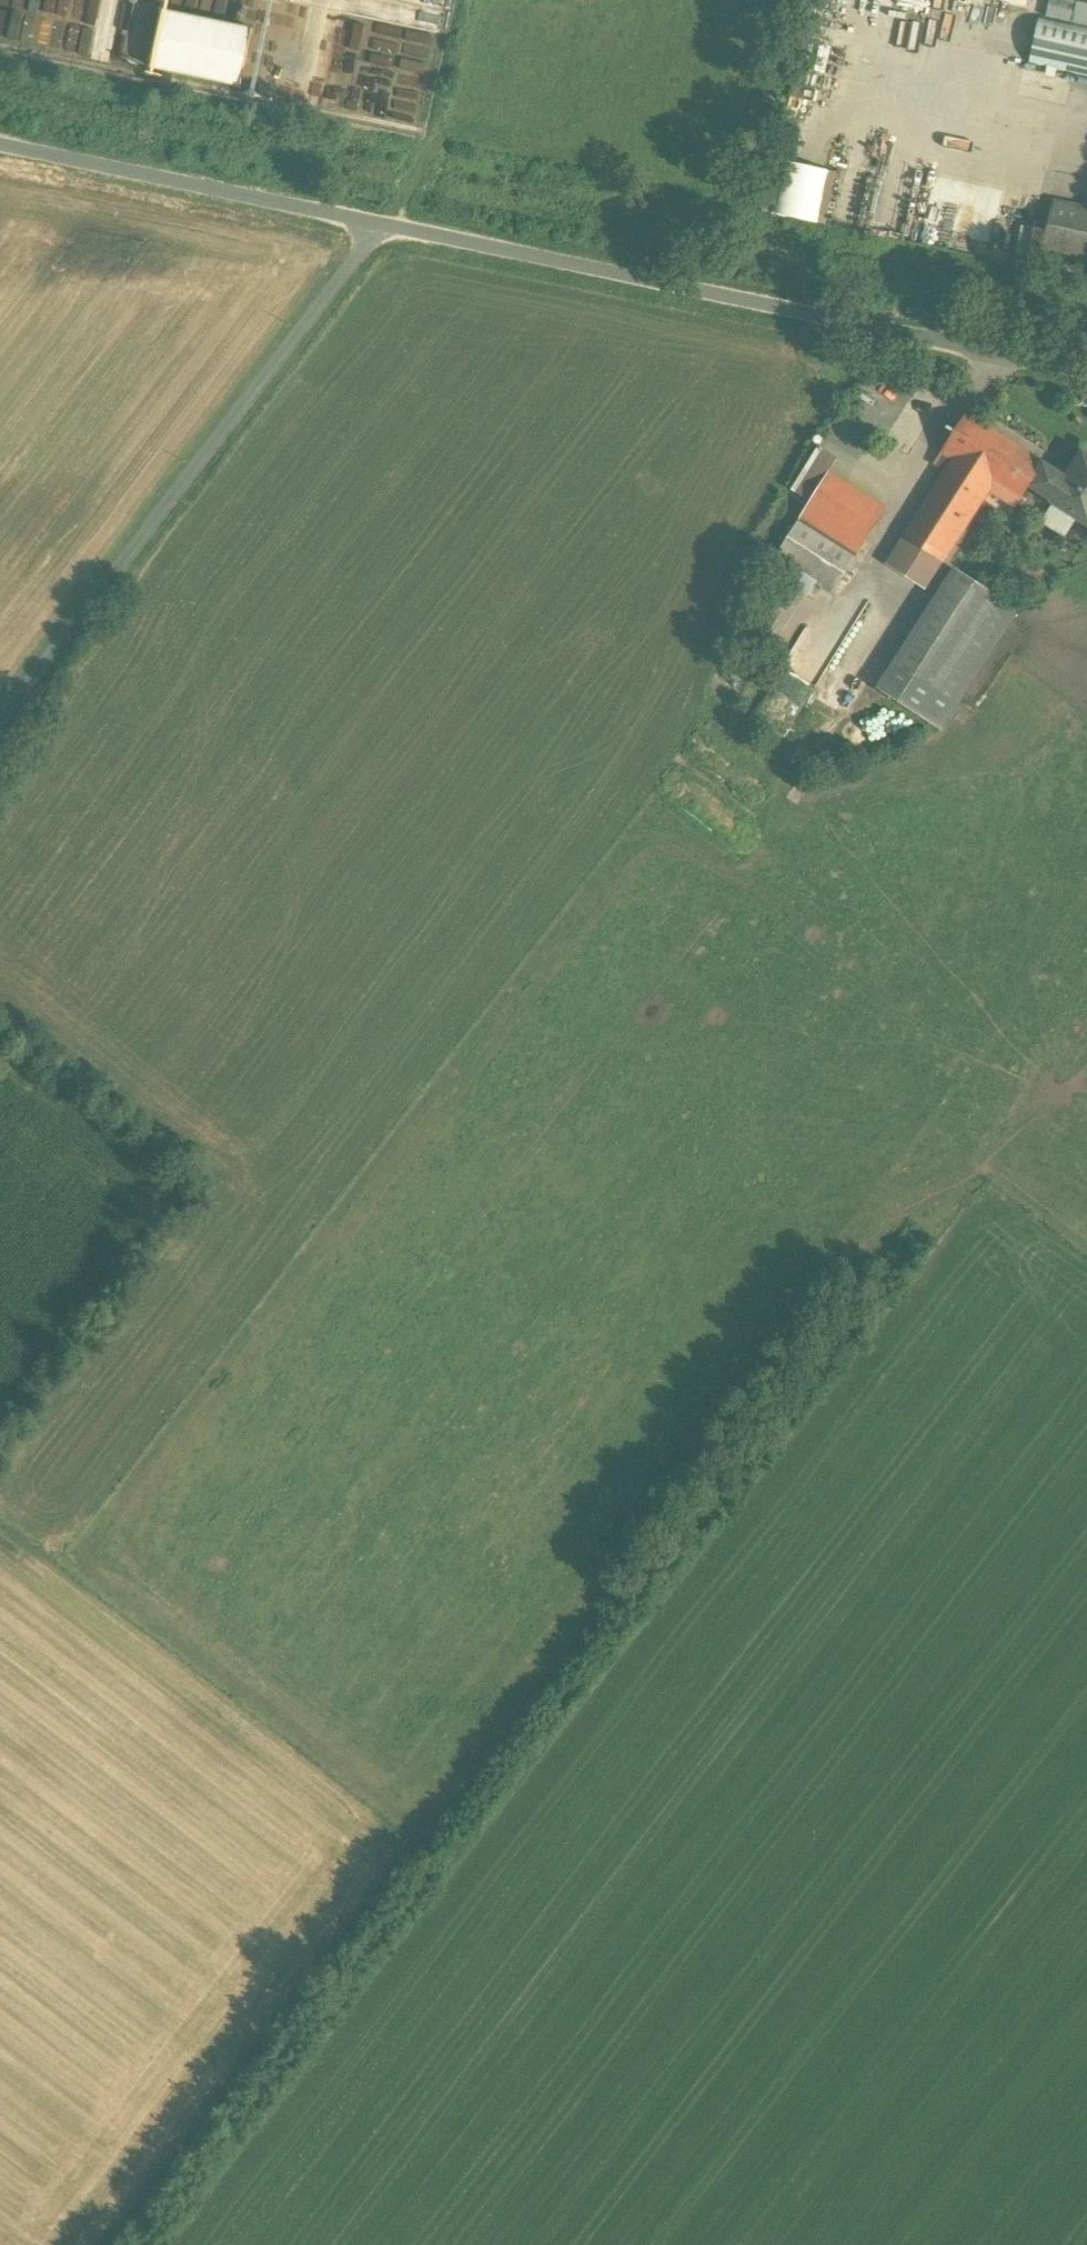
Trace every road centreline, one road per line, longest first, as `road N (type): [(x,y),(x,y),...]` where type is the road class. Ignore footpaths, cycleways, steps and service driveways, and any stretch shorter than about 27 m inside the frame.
road 1 (unclassified): [(1086,374),(380,227),(0,162)]

